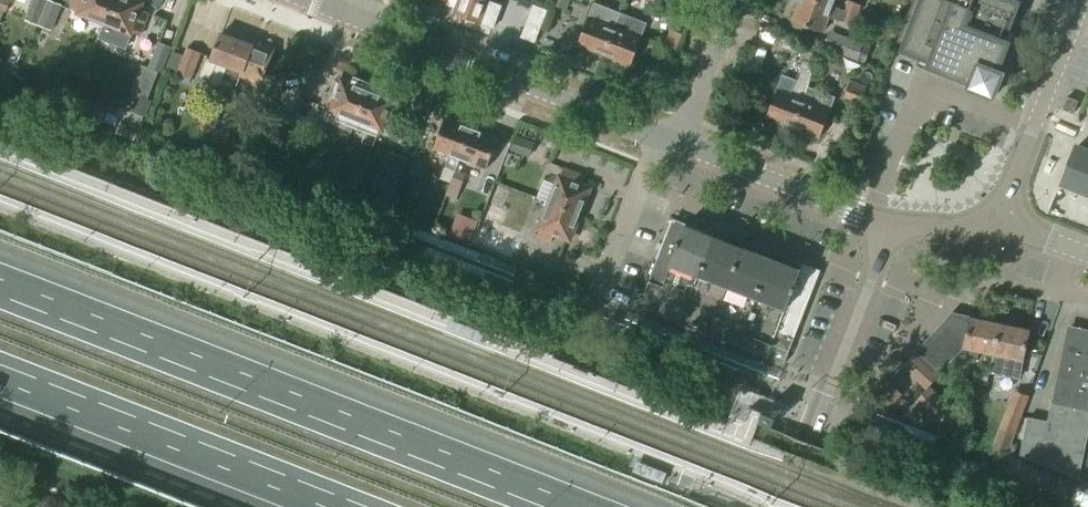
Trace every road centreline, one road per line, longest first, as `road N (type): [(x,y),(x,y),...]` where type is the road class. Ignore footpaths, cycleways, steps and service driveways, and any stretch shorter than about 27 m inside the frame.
road 1 (motorway): [(563,506),(0,286)]
road 2 (motorway): [(0,375),(340,506)]
road 3 (tertiary): [(657,138),(361,21)]
road 4 (residential): [(784,506),(892,225)]
road 5 (residential): [(1002,225),(1084,0)]
road 6 (tertiary): [(892,225),(680,147)]
road 7 (residential): [(595,301),(657,138)]
road 8 (residential): [(680,147),(734,0)]

